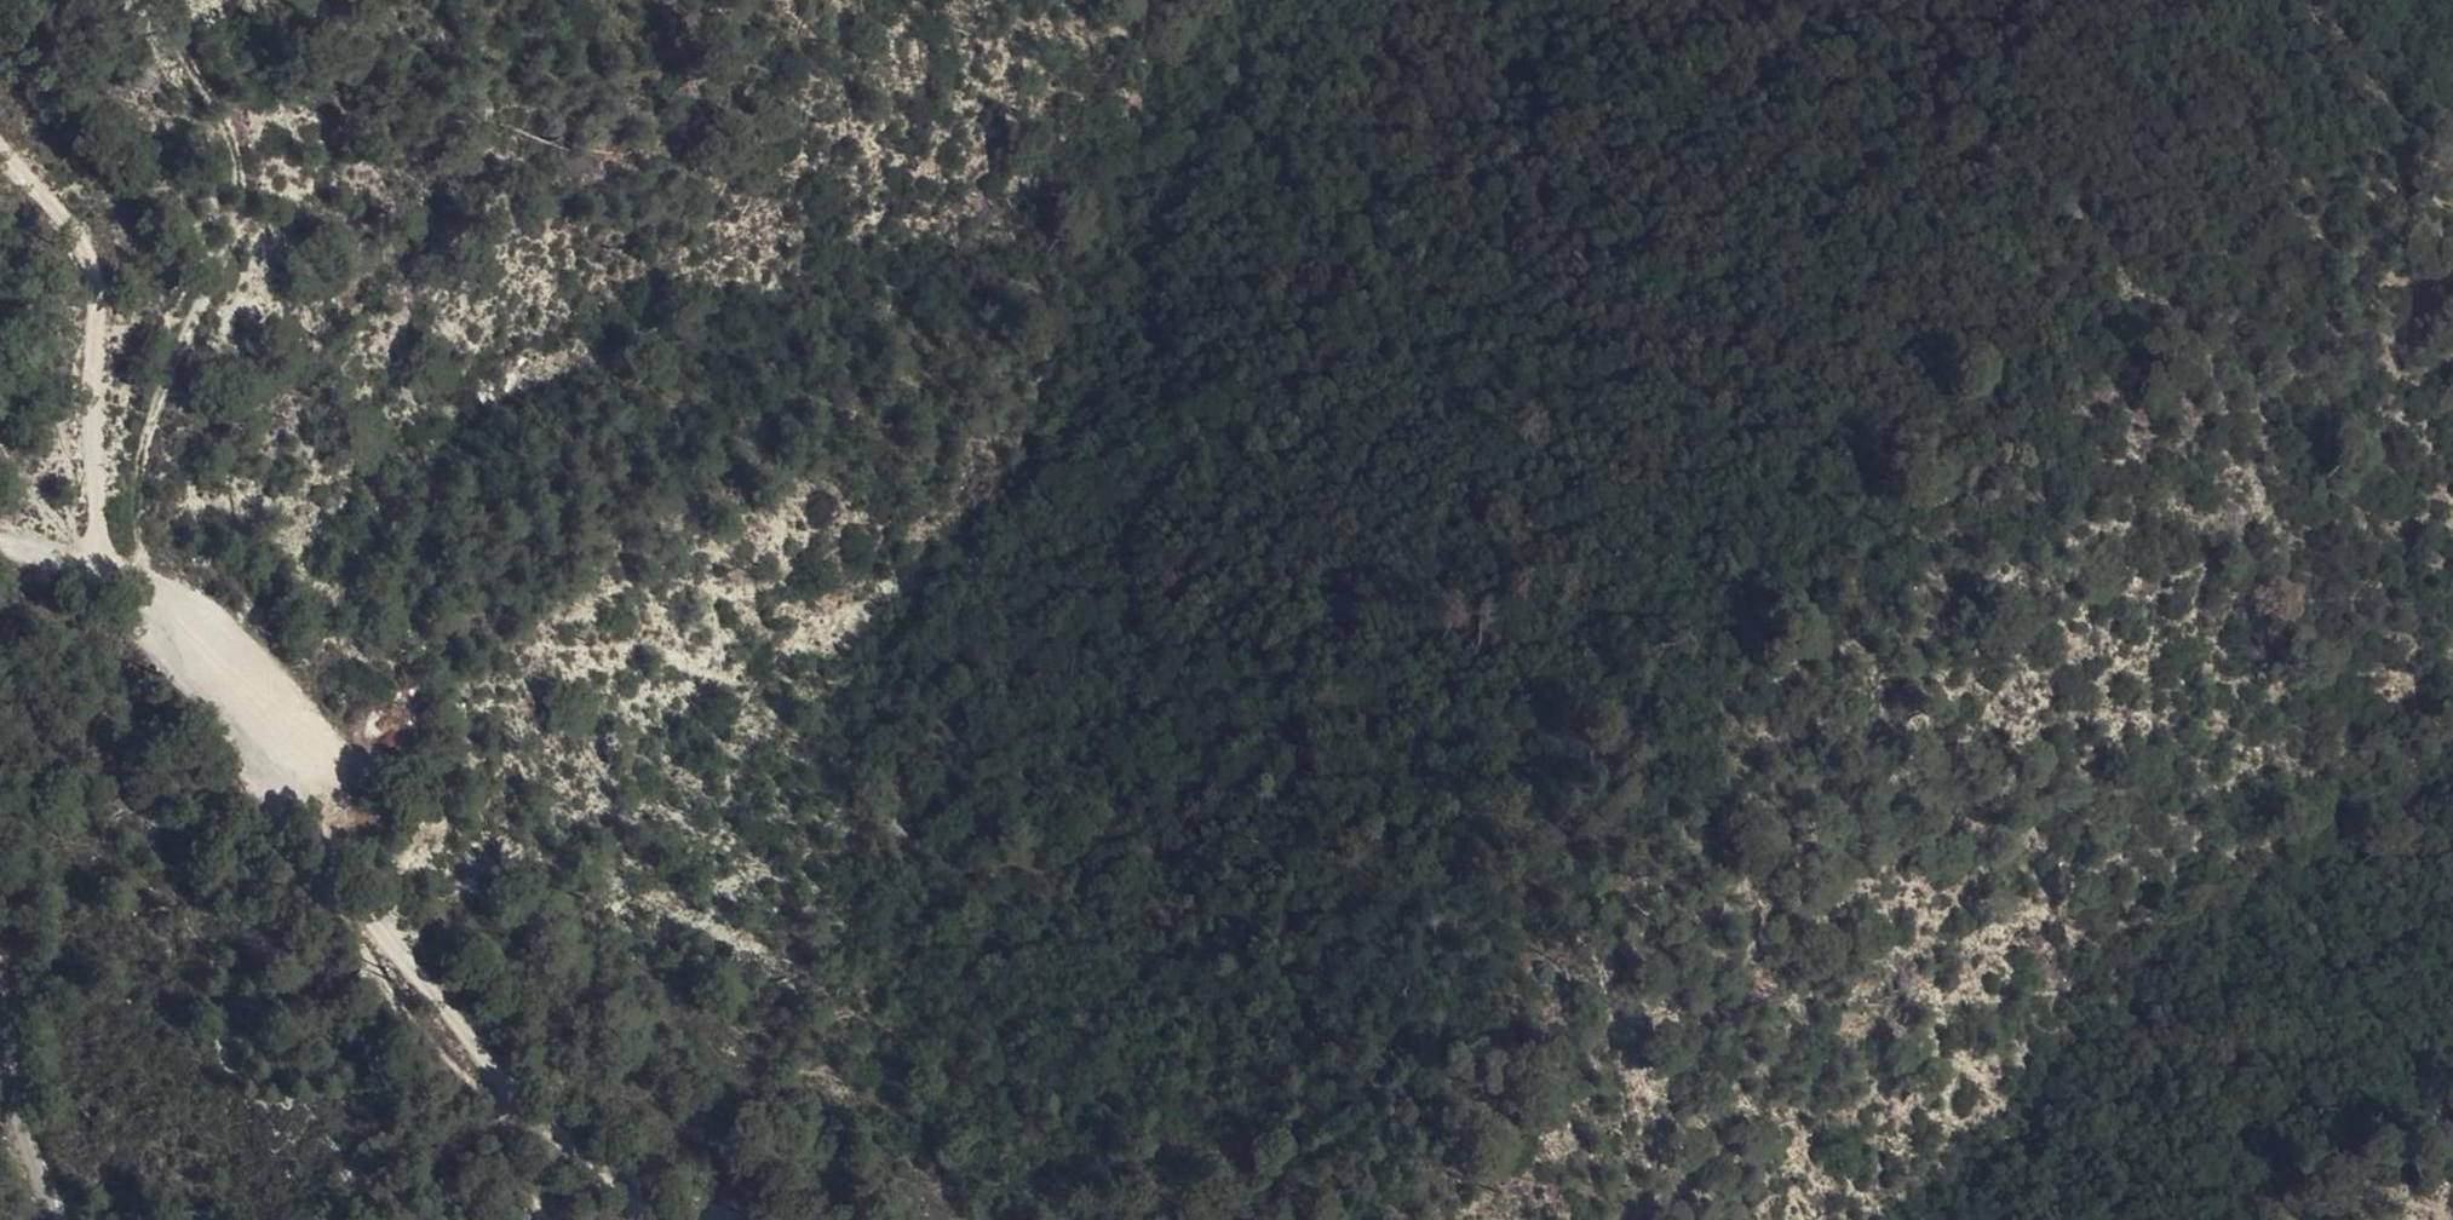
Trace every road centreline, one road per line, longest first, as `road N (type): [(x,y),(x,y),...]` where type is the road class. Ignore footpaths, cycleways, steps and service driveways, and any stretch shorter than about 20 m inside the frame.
road 1 (track): [(669,1219),(472,1059),(147,617),(101,575)]
road 2 (track): [(101,575),(93,292),(80,241),(0,146)]

